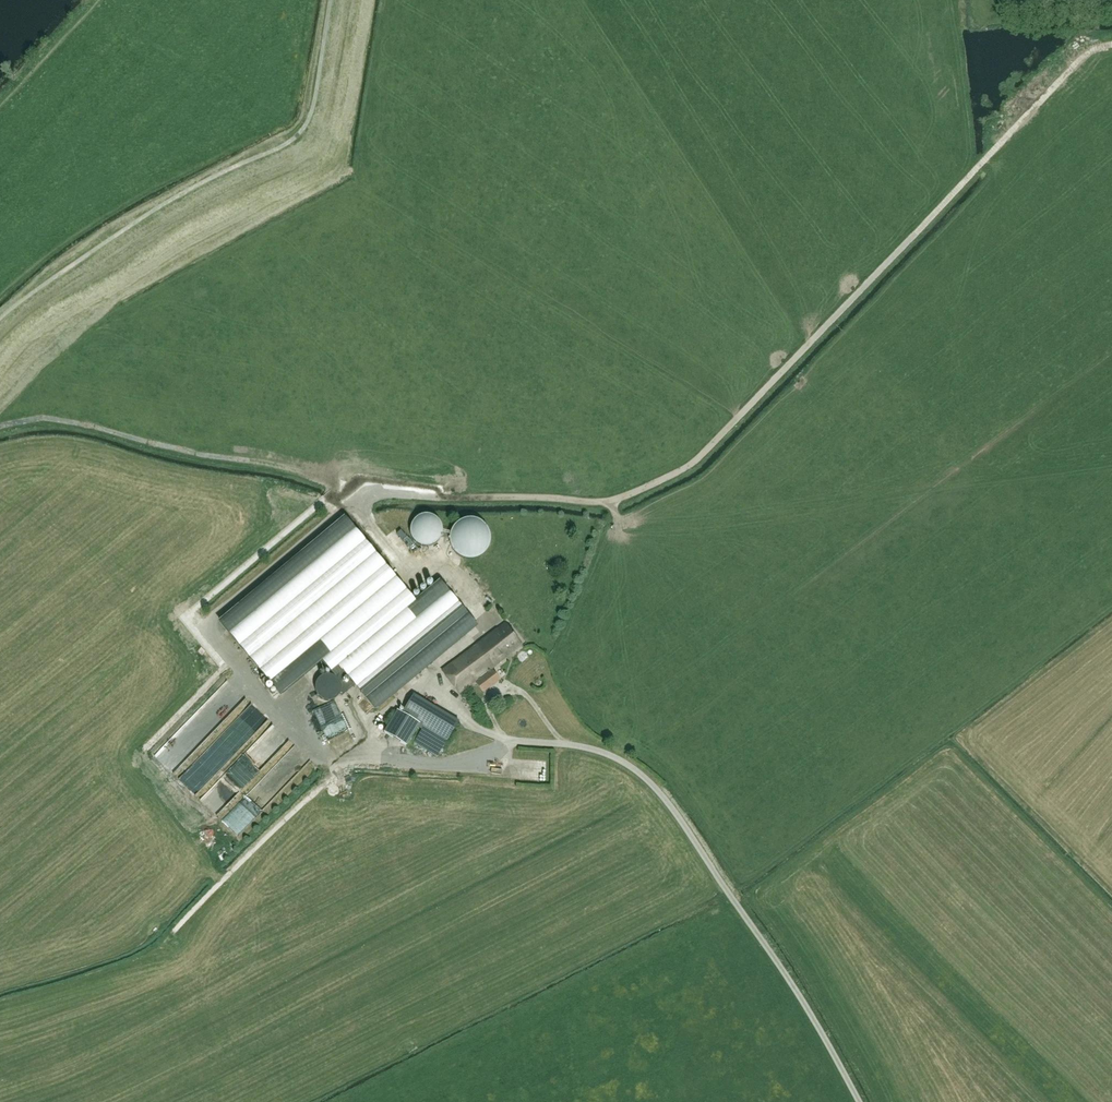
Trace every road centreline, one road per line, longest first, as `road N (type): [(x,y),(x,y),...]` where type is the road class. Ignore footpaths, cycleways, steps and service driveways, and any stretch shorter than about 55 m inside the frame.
road 1 (unclassified): [(859,1101),(794,987),(660,794),(610,755),(555,743)]

